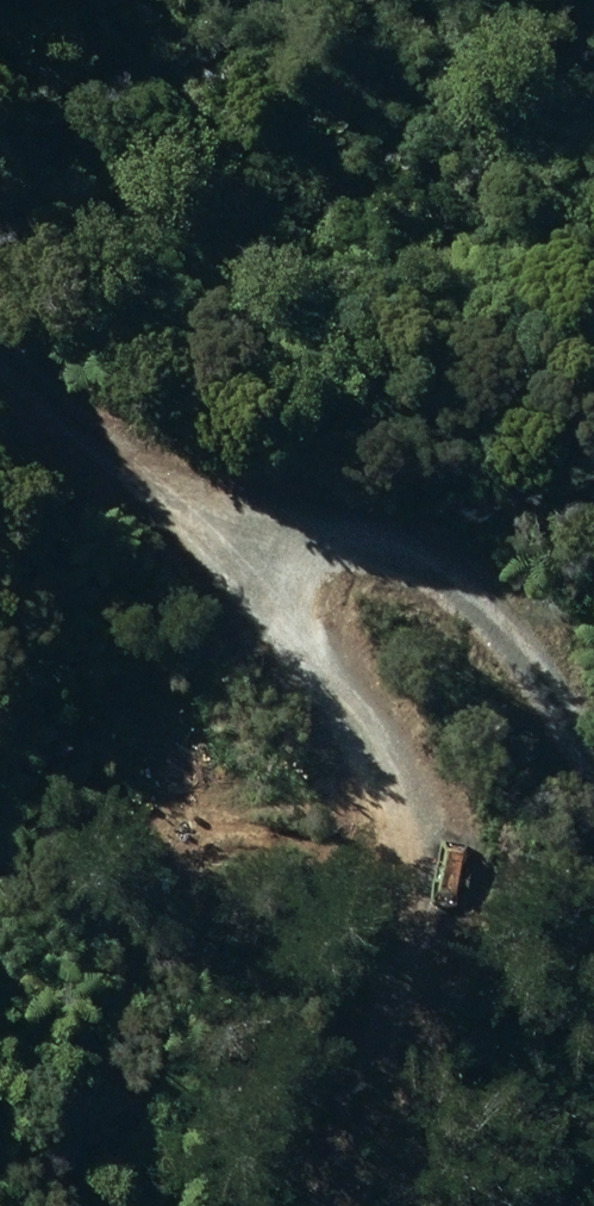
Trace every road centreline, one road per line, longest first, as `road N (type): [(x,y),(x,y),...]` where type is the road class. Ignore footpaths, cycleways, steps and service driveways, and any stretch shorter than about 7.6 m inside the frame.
road 1 (track): [(0,359),(182,541),(332,711),(394,895),(339,1172),(324,1205)]
road 2 (track): [(182,541),(386,551),(494,622),(593,775)]

